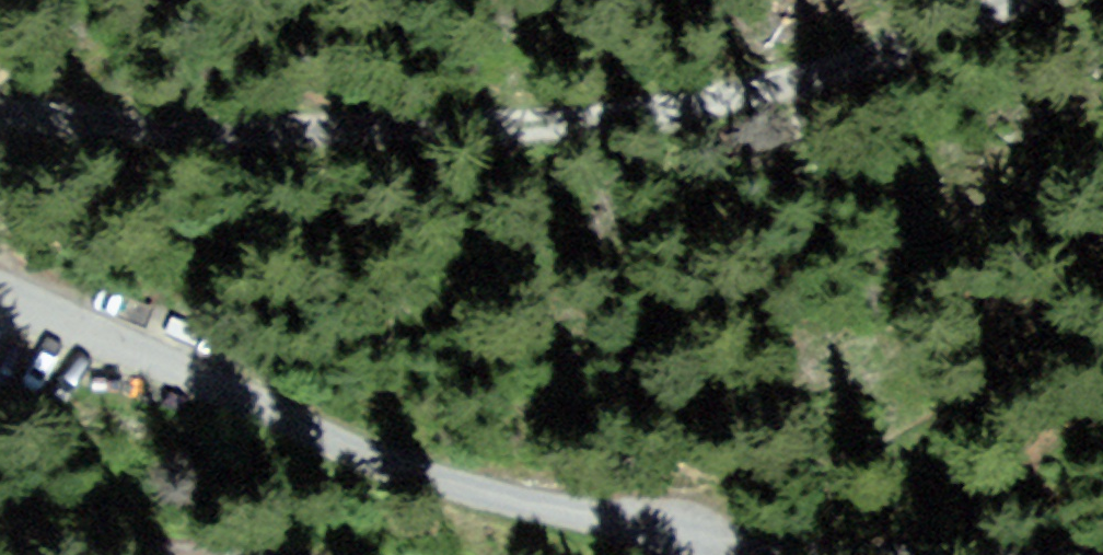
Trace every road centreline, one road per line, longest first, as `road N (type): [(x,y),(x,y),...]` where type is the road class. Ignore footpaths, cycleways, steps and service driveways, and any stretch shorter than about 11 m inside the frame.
road 1 (track): [(1102,12),(1031,50),(576,133),(0,117)]
road 2 (unclassified): [(808,554),(396,462),(0,285)]
road 3 (track): [(142,554),(0,541)]

